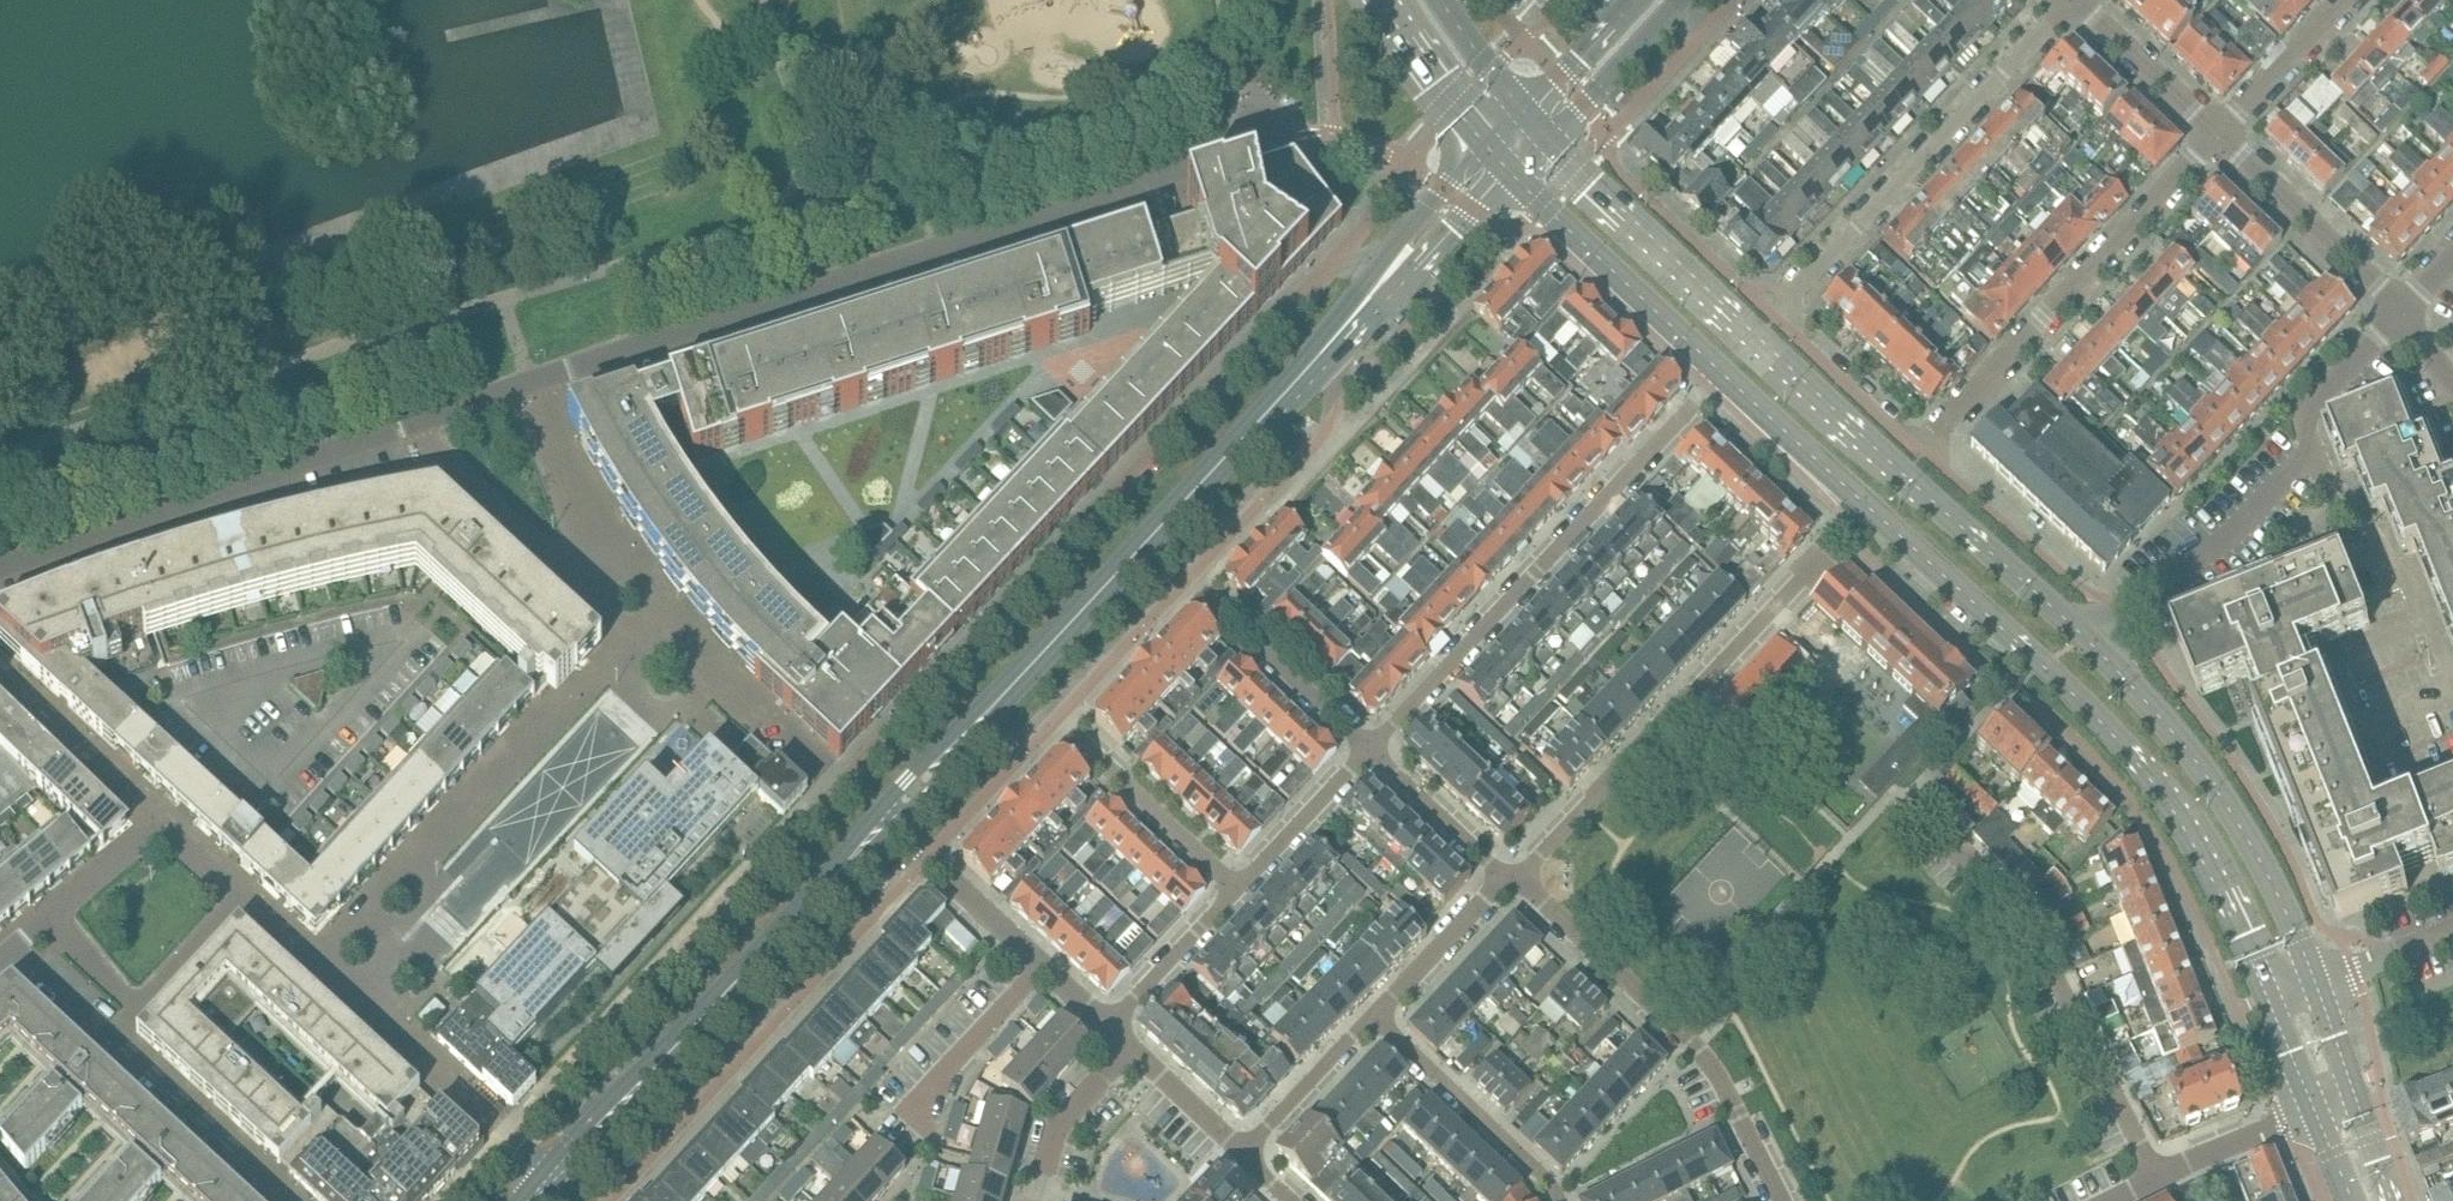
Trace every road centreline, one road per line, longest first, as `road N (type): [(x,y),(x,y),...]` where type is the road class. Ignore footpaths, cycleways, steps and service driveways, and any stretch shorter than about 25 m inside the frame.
road 1 (residential): [(0,573),(532,384),(1284,135),(1262,93)]
road 2 (residential): [(2218,132),(1925,448),(1898,430),(1773,313),(2072,0)]
road 3 (secondary): [(1722,372),(2060,681),(2141,766),(2194,842),(2269,1005)]
road 4 (residential): [(1381,260),(1330,262),(842,784)]
road 5 (secondary): [(2093,645),(1549,137)]
road 6 (tertiary): [(886,818),(1307,368)]
road 7 (unclassified): [(1722,372),(1371,753)]
road 8 (tertiary): [(550,1179),(886,818)]
road 9 (residential): [(842,784),(511,1143)]
road 10 (residential): [(2093,645),(2169,569),(2254,515),(2306,453),(2303,414),(2400,312)]
road 11 (residential): [(610,1200),(928,856)]
road 12 (residential): [(1506,877),(1531,864),(1809,566)]
road 13 (residential): [(1786,1200),(1706,1059),(1555,906),(1506,877)]
road 14 (secondary): [(2318,986),(2237,820),(2166,724),(2093,645)]
road 15 (residential): [(57,915),(168,826),(242,895),(138,1011)]
road 16 (residential): [(1191,575),(1324,434),(1350,337)]
road 17 (secondary): [(1512,172),(1722,372)]
road 18 (residential): [(1561,1200),(1374,1014)]
road 19 (residential): [(638,625),(842,784)]
road 20 (residential): [(2400,312),(2218,132)]
road 21 (residential): [(1109,1026),(928,856)]
road 22 (residential): [(1367,750),(1191,575)]
road 23 (unclassified): [(1236,888),(1055,719)]
road 24 (residential): [(289,1200),(117,1036)]
road 25 (tertiary): [(1350,337),(1512,172)]
road 26 (residential): [(1055,719),(1191,575)]
road 27 (residential): [(2218,132),(2076,0)]
road 28 (residential): [(2106,1200),(2282,1122)]
road 29 (residential): [(1244,1153),(1374,1014)]
road 30 (unclassified): [(1236,888),(1367,750)]
road 31 (residential): [(1374,1014),(1506,877)]
road 32 (unclassified): [(1109,1026),(1236,888)]
road 33 (residential): [(928,856),(1055,719)]
road 34 (residential): [(1034,1200),(1055,1127),(1127,1047)]
road 35 (residential): [(1506,877),(1371,753)]
road 36 (residential): [(2218,132),(2343,0)]
road 37 (secondary): [(1382,0),(1488,146)]
road 38 (tertiary): [(1549,137),(1660,23)]
road 39 (residential): [(1244,1153),(1127,1047)]
road 40 (tertiary): [(1488,146),(1381,260)]
road 41 (tertiary): [(1634,0),(1526,111)]
road 42 (residential): [(2318,986),(2452,928)]
road 43 (secondary): [(1526,111),(1442,0)]
road 44 (residential): [(117,1036),(17,947)]
road 45 (tertiary): [(1381,260),(1307,368)]
road 46 (residential): [(138,1011),(57,915)]

